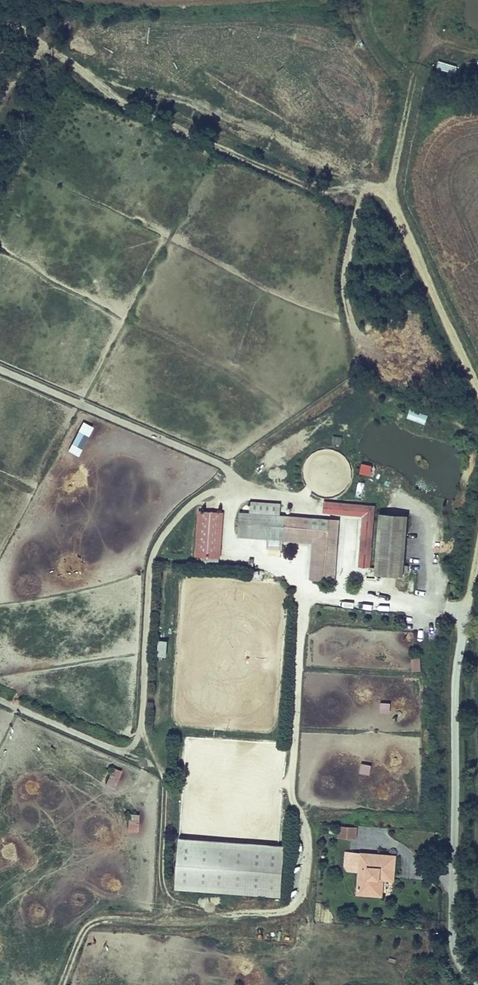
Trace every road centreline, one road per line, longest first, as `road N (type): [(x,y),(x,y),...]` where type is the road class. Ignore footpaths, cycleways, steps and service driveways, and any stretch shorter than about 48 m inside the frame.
road 1 (track): [(477,389),(401,218),(378,190),(317,149),(160,89)]
road 2 (residential): [(477,982),(455,958),(451,931),(455,689),(469,599)]
road 3 (track): [(401,218),(395,156),(419,64)]

